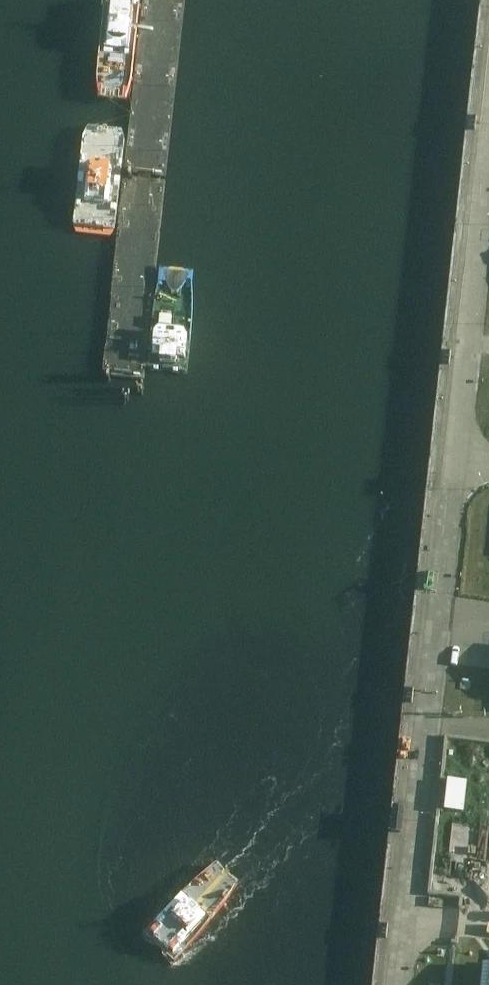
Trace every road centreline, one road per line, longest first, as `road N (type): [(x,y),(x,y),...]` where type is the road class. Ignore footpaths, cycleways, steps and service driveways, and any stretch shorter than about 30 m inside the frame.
road 1 (unclassified): [(393,984),(451,459)]
road 2 (unclassified): [(451,459),(488,145)]

